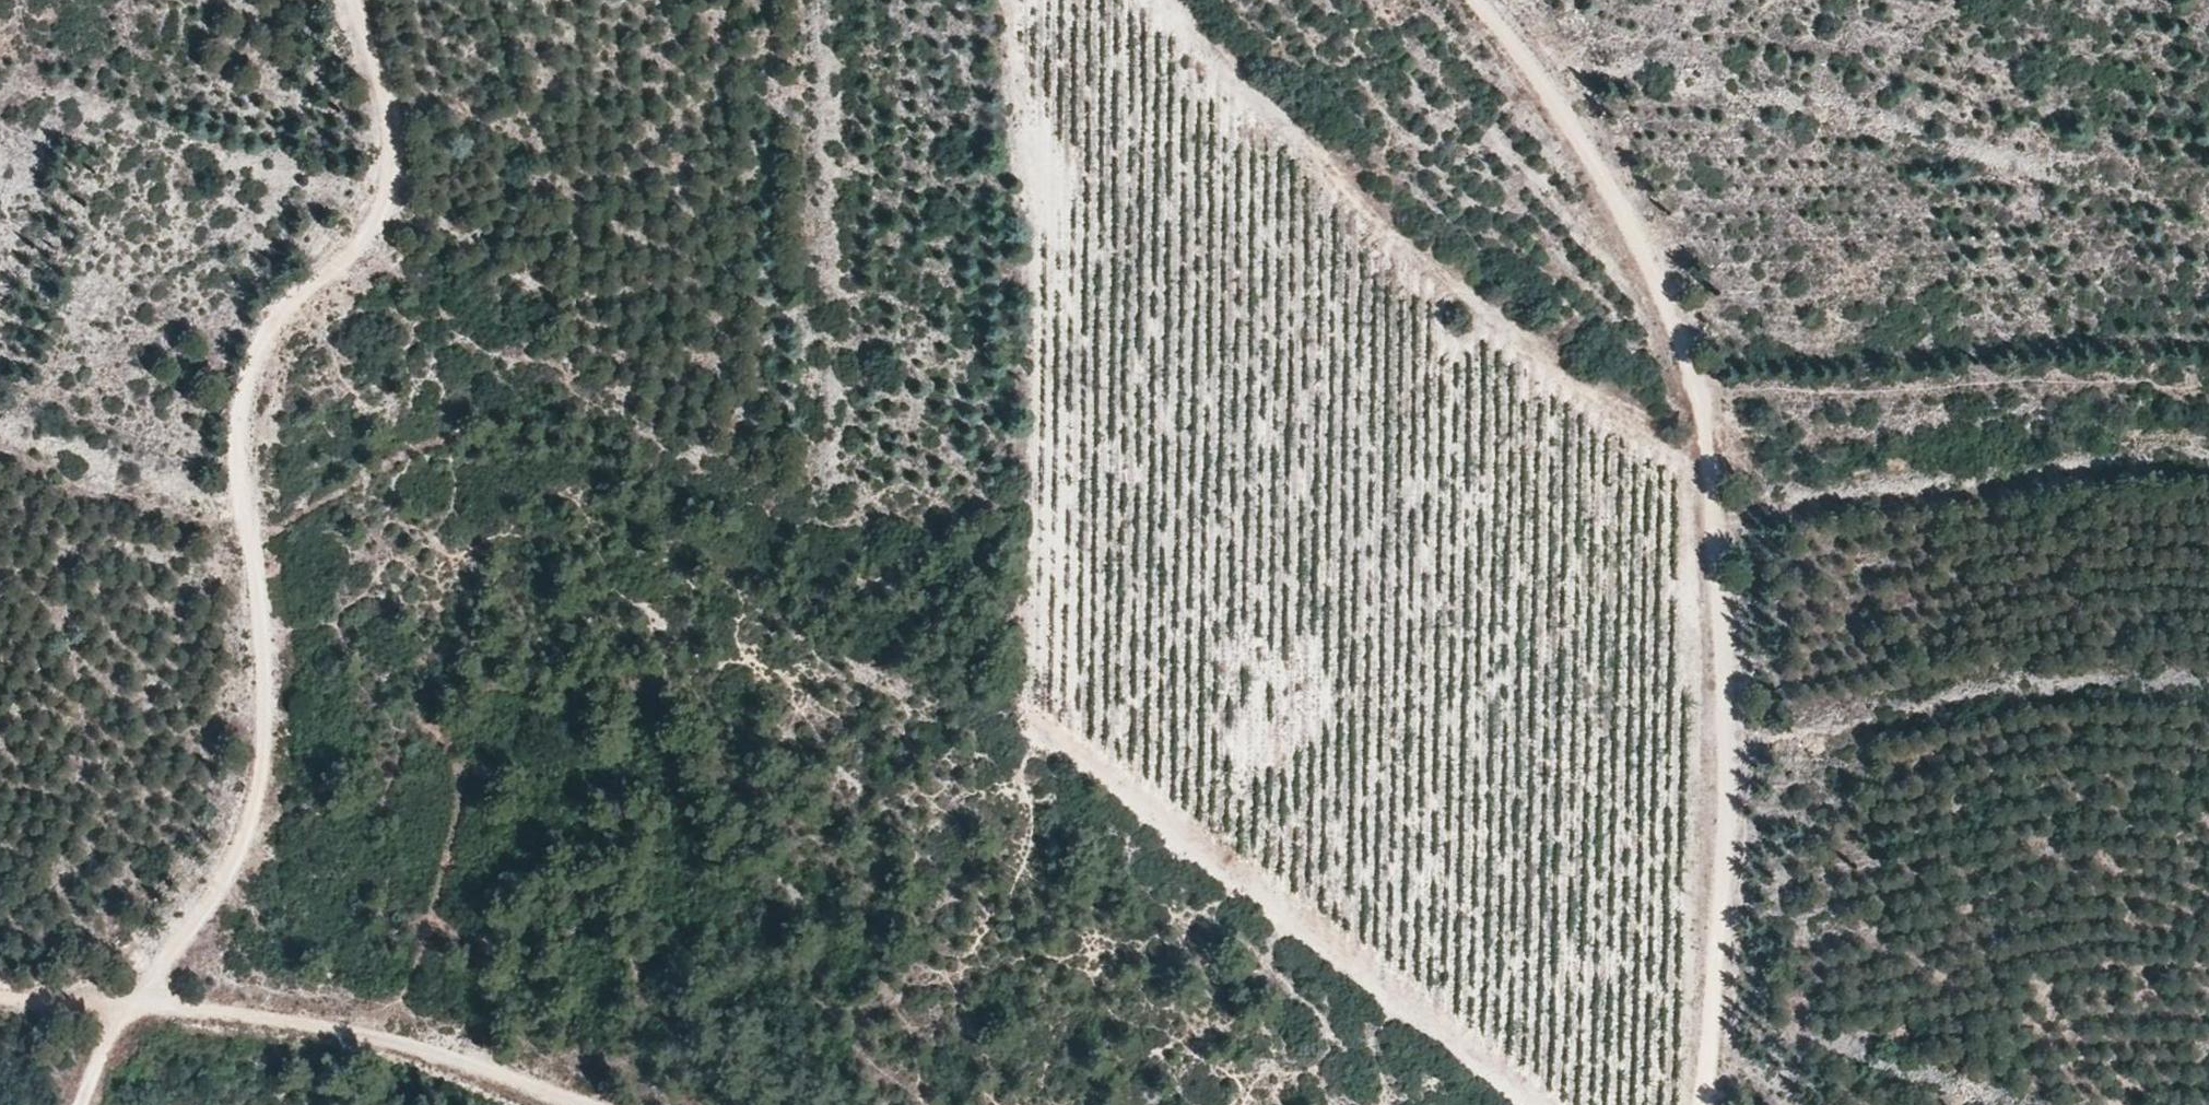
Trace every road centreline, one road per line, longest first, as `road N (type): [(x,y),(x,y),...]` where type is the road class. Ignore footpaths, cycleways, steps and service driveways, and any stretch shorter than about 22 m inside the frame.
road 1 (track): [(1702,1104),(1715,836),(1692,367),(1583,151),(1480,0)]
road 2 (track): [(0,993),(116,1006),(83,1104)]

